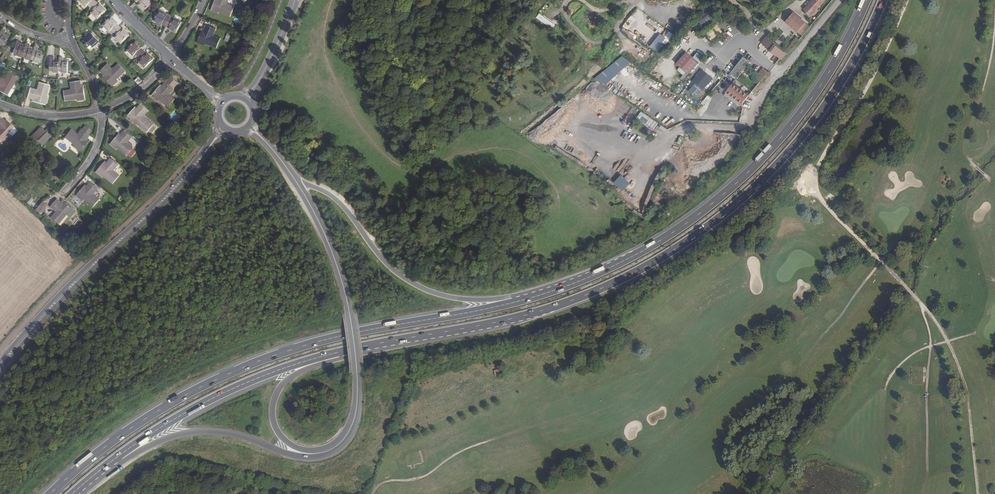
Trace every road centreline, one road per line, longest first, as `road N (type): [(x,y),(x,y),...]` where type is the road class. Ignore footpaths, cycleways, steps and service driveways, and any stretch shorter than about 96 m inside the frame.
road 1 (trunk): [(358,349),(543,311),(688,241),(760,182),(807,130),(883,0)]
road 2 (track): [(978,493),(967,396),(948,341),(818,190),(822,155),(876,72),(907,0)]
road 3 (trunk): [(546,292),(333,338),(249,366),(133,427),(50,493)]
road 4 (trunk): [(867,0),(815,93),(749,171),(678,230),(546,292)]
road 5 (trunk): [(298,183),(339,271),(357,373),(351,428),(317,454)]
road 6 (trunk): [(546,292),(474,301),(417,287),(389,269),(335,200),(298,183)]
road 7 (trunk): [(116,460),(226,392),(358,349)]
road 8 (trunk): [(116,460),(203,431),(317,454)]
road 9 (unclassified): [(839,0),(758,97),(747,125),(697,129)]
road 10 (trunk): [(317,454),(281,438),(271,417),(273,397),(291,376),(358,349)]
road 11 (tertiary): [(90,270),(210,146)]
road 12 (tertiary): [(90,270),(0,364)]

